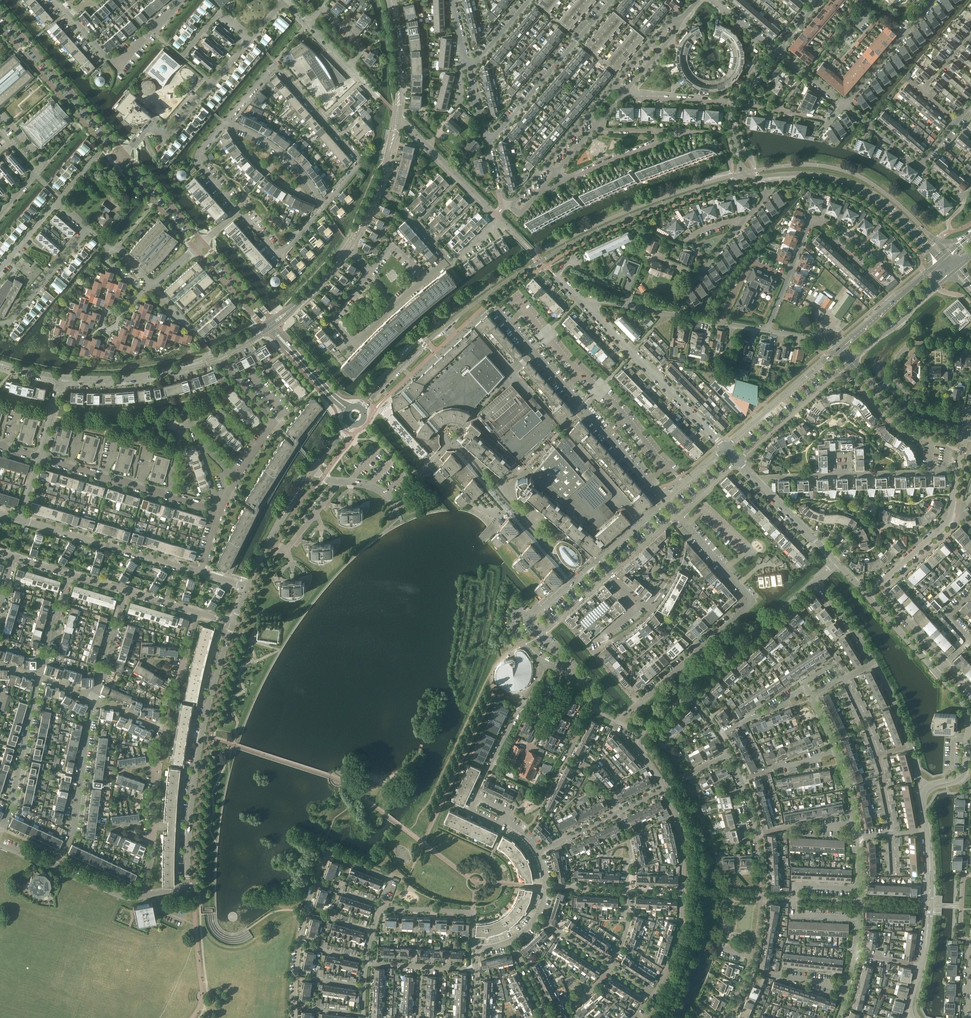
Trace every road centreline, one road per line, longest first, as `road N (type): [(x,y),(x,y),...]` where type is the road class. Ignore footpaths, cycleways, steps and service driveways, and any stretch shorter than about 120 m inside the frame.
road 1 (tertiary): [(742,173),(649,202),(532,257),(443,321),(357,406)]
road 2 (residential): [(620,722),(750,603),(676,514)]
road 3 (tertiary): [(485,296),(615,222),(743,179)]
road 4 (residential): [(185,889),(201,736),(233,623)]
road 5 (residential): [(323,206),(358,160),(276,65),(224,122)]
road 6 (tertiary): [(948,254),(882,191),(844,171),(800,165),(742,173)]
road 7 (residential): [(642,738),(814,582)]
road 8 (tertiary): [(743,179),(808,174),(854,185),(893,212),(939,262)]
road 9 (residential): [(655,994),(680,937),(686,861),(665,788)]
road 10 (residential): [(726,447),(584,304)]
road 11 (residential): [(760,484),(768,477),(958,471)]
road 12 (tertiary): [(125,152),(0,10)]
road 13 (residential): [(219,511),(38,457)]
road 14 (residential): [(201,573),(21,519)]
road 15 (residential): [(486,140),(611,0)]
road 16 (residential): [(969,411),(916,401),(895,376),(897,357),(914,343),(970,346)]
road 17 (residential): [(56,0),(113,63),(183,0)]
road 18 (tertiary): [(0,27),(116,160)]
road 19 (residential): [(55,869),(75,823),(95,700)]
road 20 (residential): [(813,219),(868,273),(882,259),(818,218)]
road 21 (residential): [(147,896),(158,748),(169,729)]
road 22 (residential): [(295,1017),(302,929),(329,853)]
road 23 (tertiary): [(363,411),(408,360),(485,296)]
road 24 (residential): [(1,829),(39,679)]
road 25 (tertiary): [(839,349),(726,447)]
road 26 (tertiary): [(738,460),(850,361)]
road 27 (residential): [(858,888),(799,886),(794,898),(797,915),(857,919)]
road 28 (residential): [(856,837),(838,755),(811,696)]
road 29 (tertiary): [(965,436),(913,425),(850,361)]
road 30 (residential): [(843,106),(934,0)]
road 31 (residential): [(924,791),(897,707),(871,663)]
road 32 (residential): [(213,83),(181,57),(217,14),(250,39)]
road 33 (residential): [(498,216),(400,118)]
road 34 (tertiary): [(922,968),(927,831)]
road 35 (tertiary): [(63,377),(126,378),(196,363)]
road 36 (tertiary): [(850,361),(950,273)]
road 37 (residential): [(323,206),(283,153),(224,122)]
road 38 (tertiary): [(939,262),(839,349)]
road 39 (residential): [(478,949),(474,912),(380,905)]
road 40 (residential): [(0,323),(88,229)]
road 41 (residential): [(761,873),(751,810),(730,754)]
road 42 (residential): [(169,729),(169,703),(197,612)]
road 43 (residential): [(487,769),(545,663)]
road 44 (residential): [(813,219),(766,330)]
road 45 (residential): [(241,210),(281,252),(323,206)]

